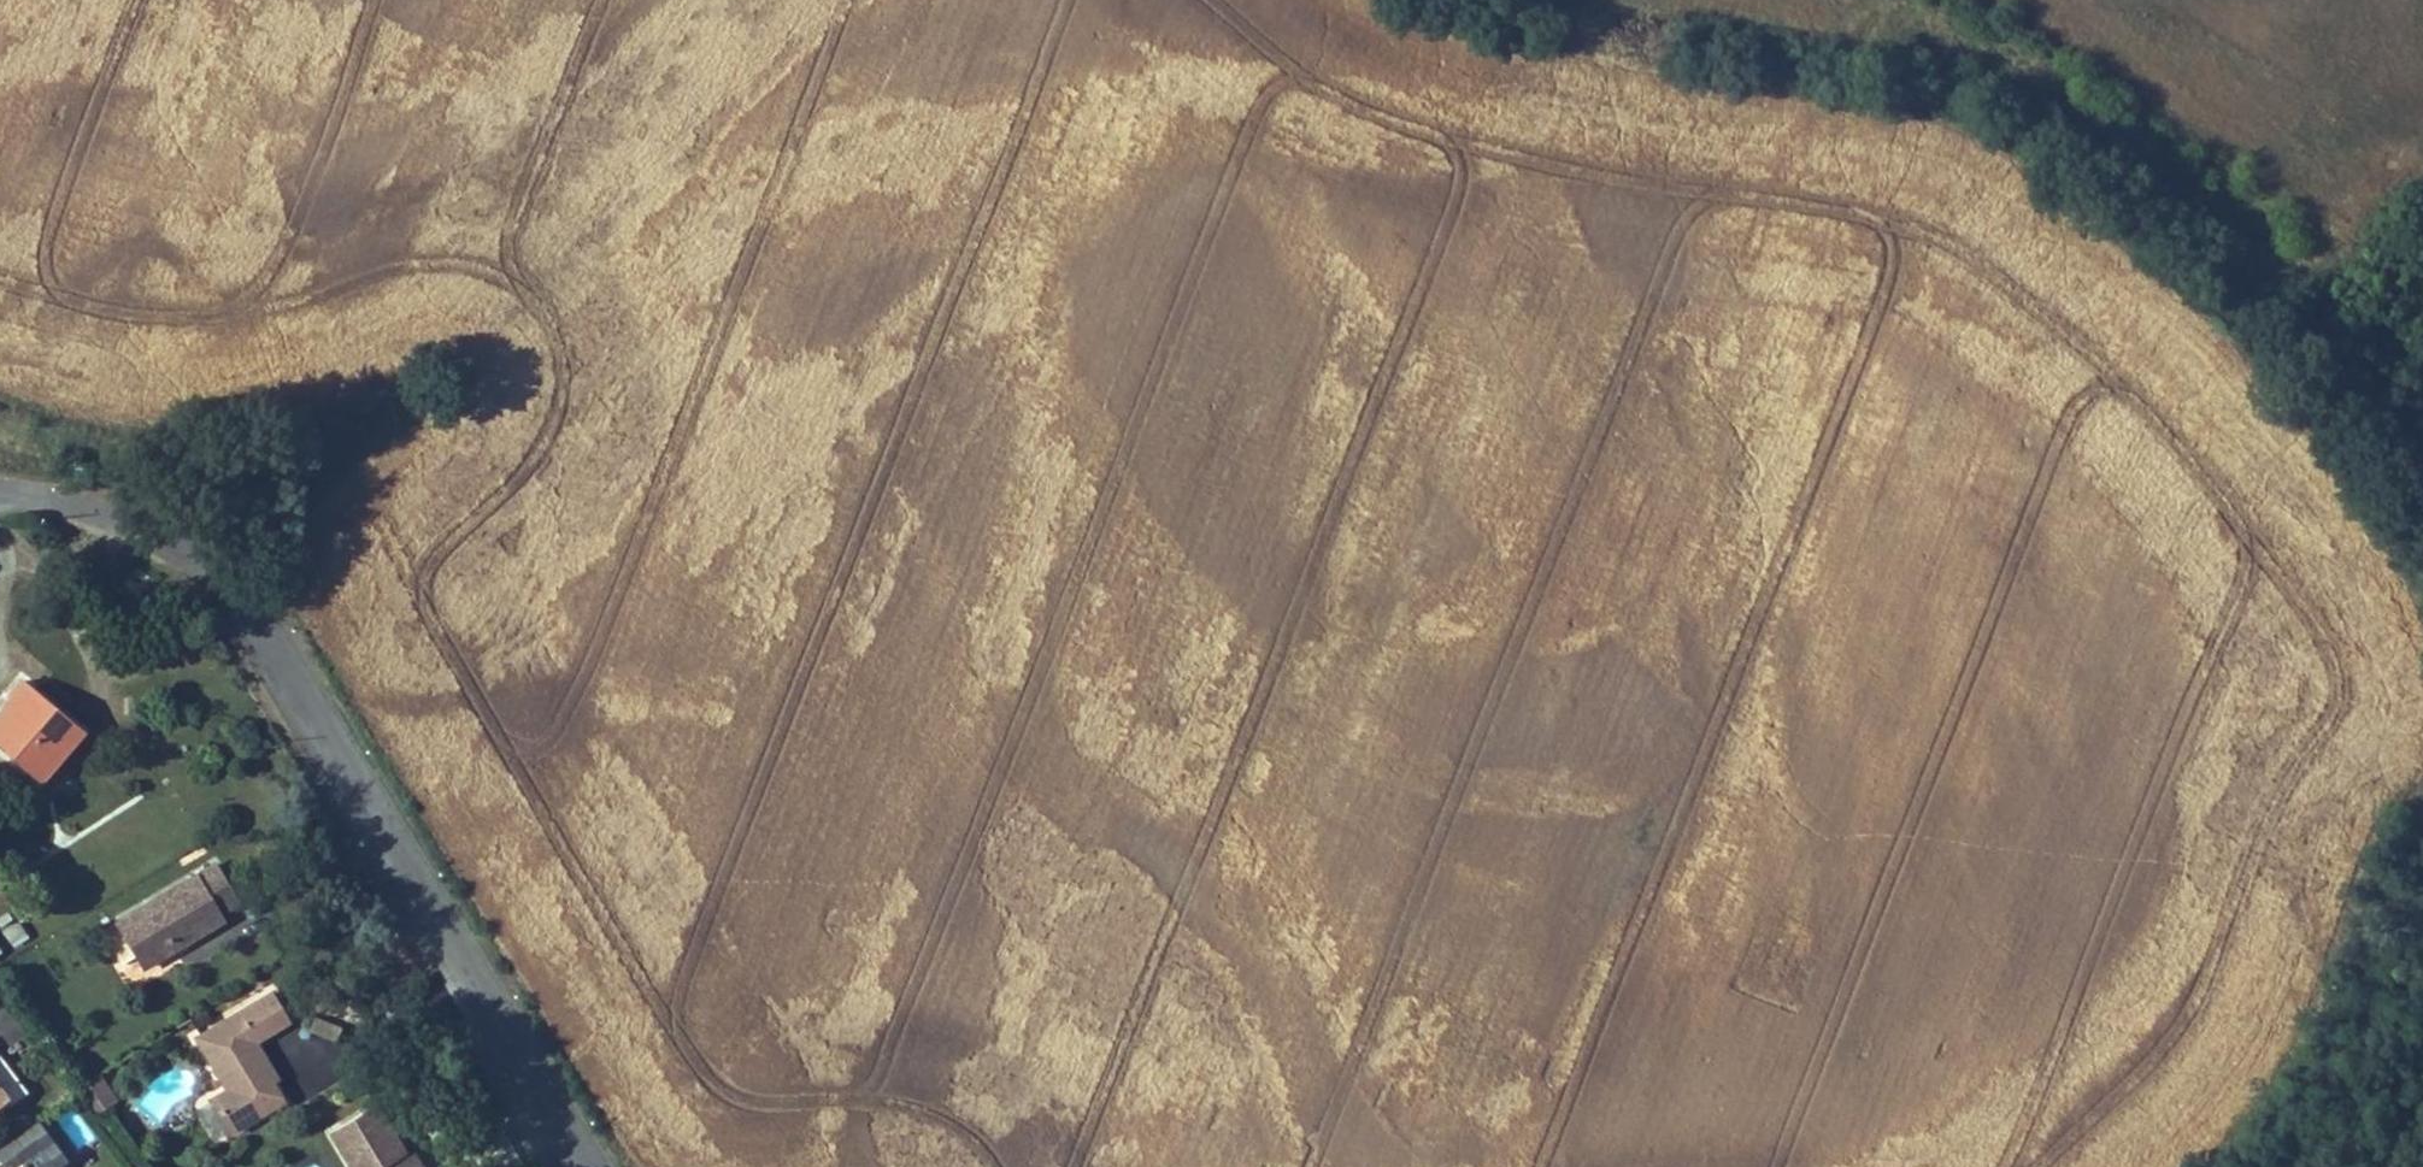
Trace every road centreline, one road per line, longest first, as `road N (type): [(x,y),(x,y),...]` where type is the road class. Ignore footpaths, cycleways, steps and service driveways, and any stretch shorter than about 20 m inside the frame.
road 1 (residential): [(584,1166),(259,613),(235,585),(197,553),(97,508),(0,499)]

